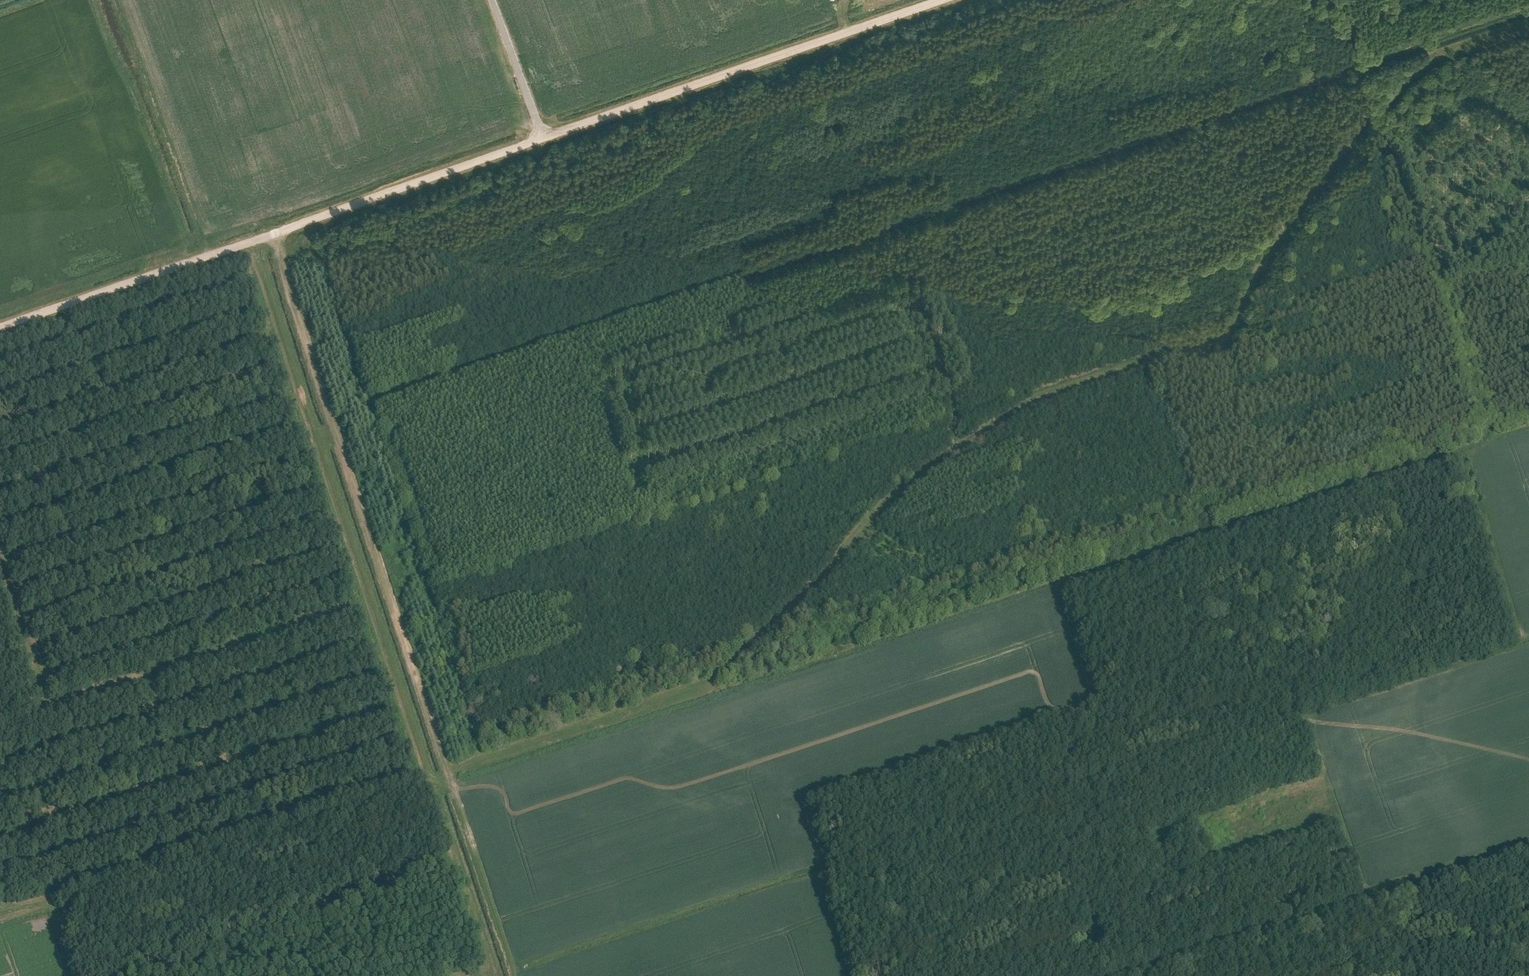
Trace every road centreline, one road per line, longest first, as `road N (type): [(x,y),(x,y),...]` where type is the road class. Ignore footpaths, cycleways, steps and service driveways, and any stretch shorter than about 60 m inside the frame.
road 1 (track): [(940,0),(0,328)]

